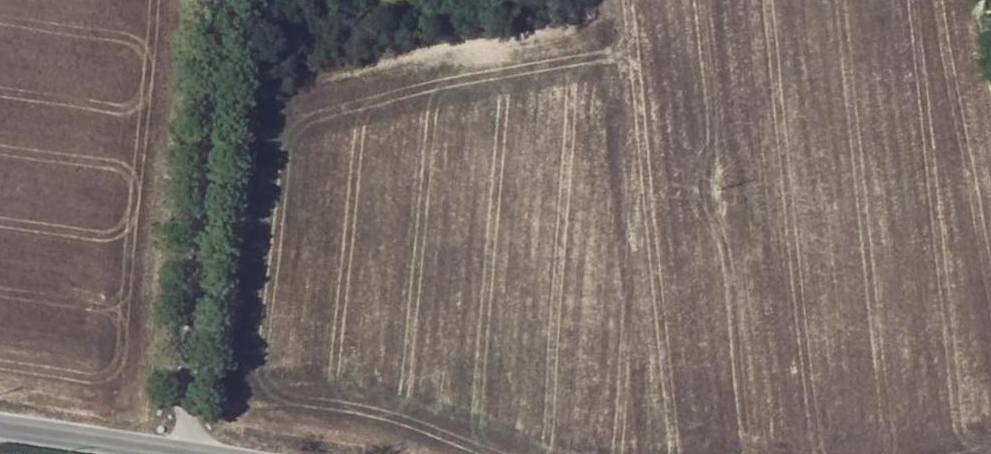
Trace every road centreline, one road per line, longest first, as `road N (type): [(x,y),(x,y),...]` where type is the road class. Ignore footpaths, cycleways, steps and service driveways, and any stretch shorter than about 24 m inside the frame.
road 1 (unclassified): [(179,452),(178,327),(209,0)]
road 2 (tertiary): [(0,428),(179,452)]

